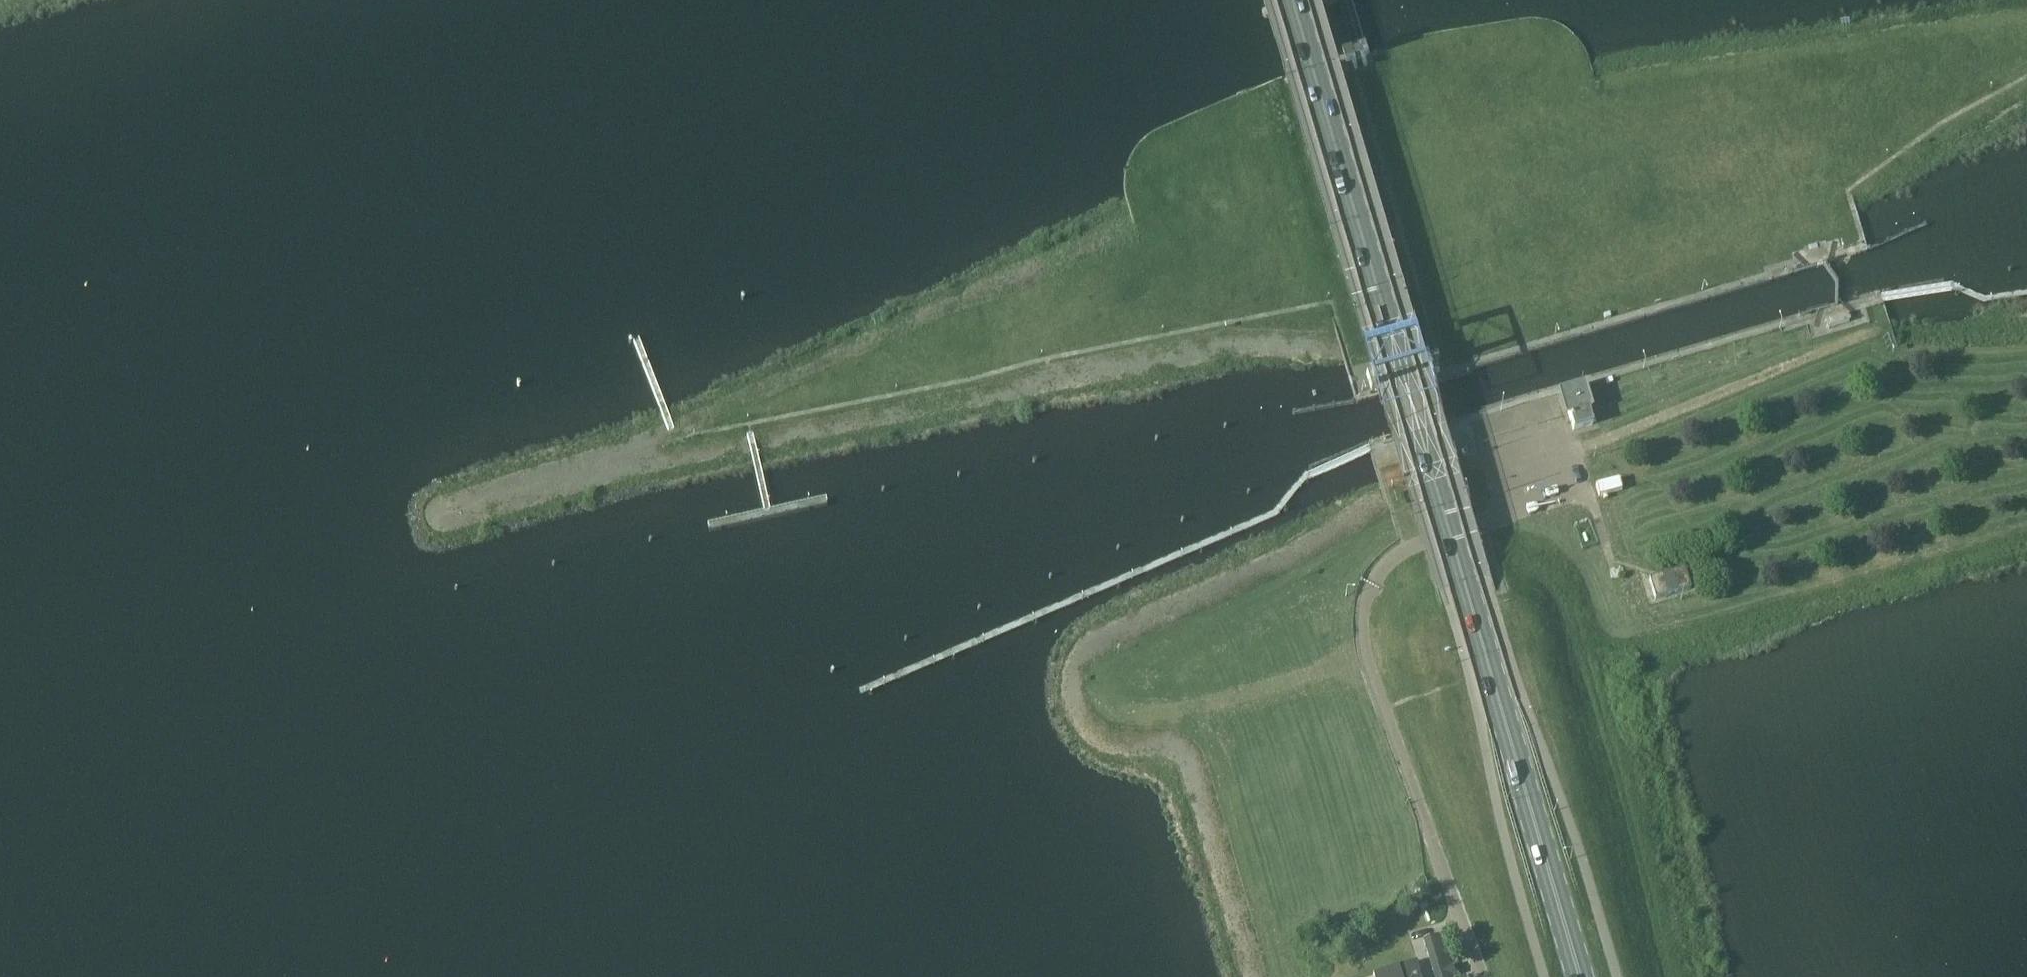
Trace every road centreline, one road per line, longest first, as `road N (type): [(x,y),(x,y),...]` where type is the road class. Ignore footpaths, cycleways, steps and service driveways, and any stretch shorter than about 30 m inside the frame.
road 1 (primary): [(1581,976),(1293,0)]
road 2 (unclassified): [(1482,976),(1365,654),(1362,620),(1371,583)]

